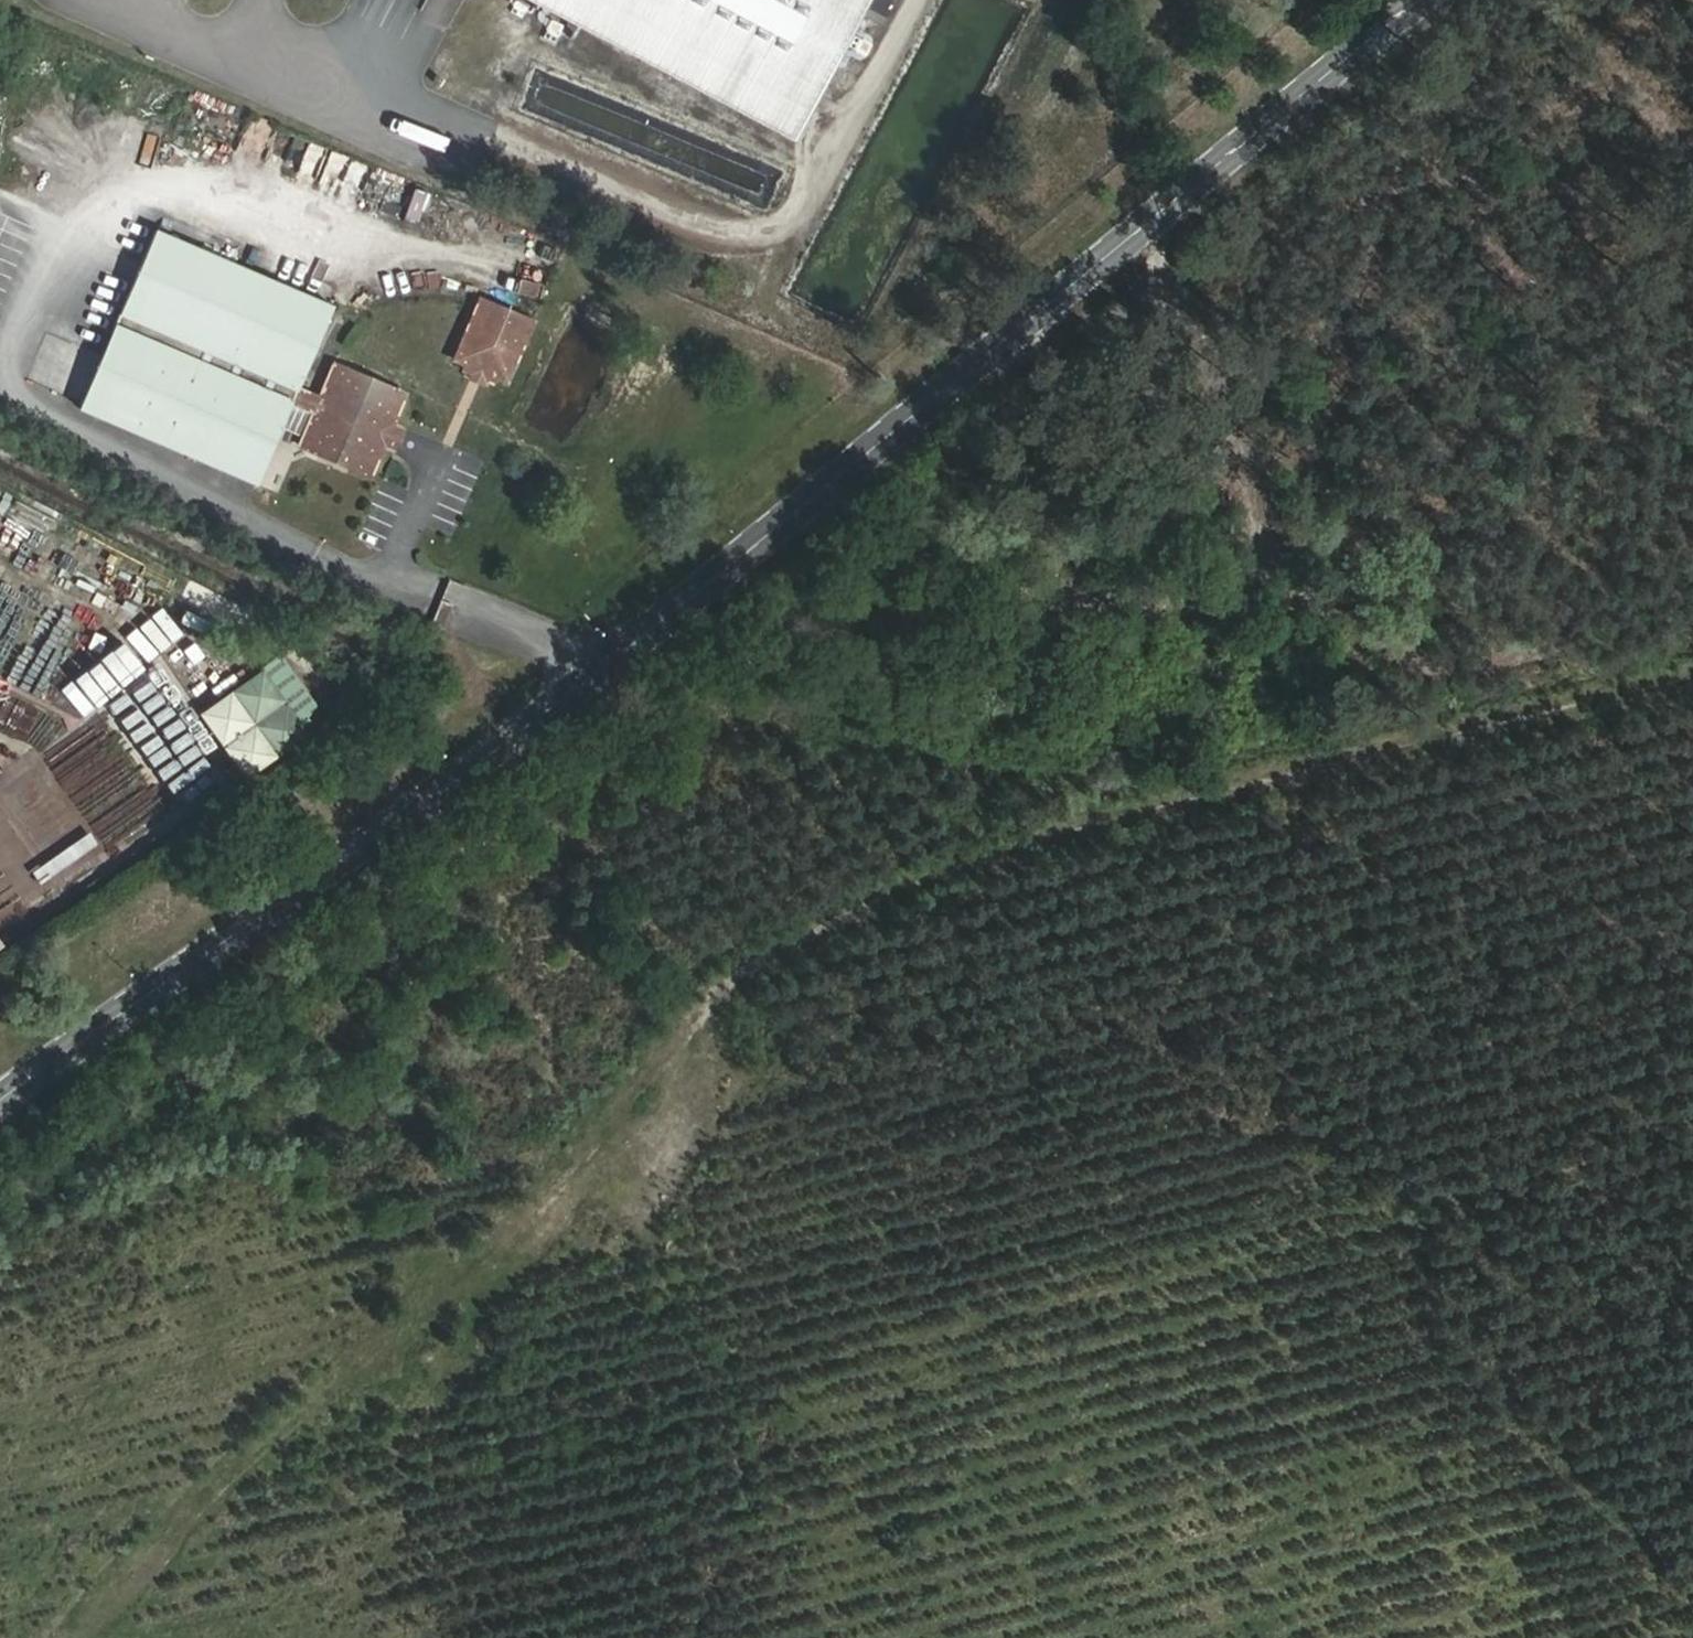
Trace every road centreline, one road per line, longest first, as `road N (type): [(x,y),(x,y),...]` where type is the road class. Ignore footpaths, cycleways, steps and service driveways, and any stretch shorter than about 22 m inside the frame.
road 1 (tertiary): [(0,1108),(590,677),(1419,0)]
road 2 (track): [(1692,677),(1131,834),(1000,850),(804,928),(719,1007)]

